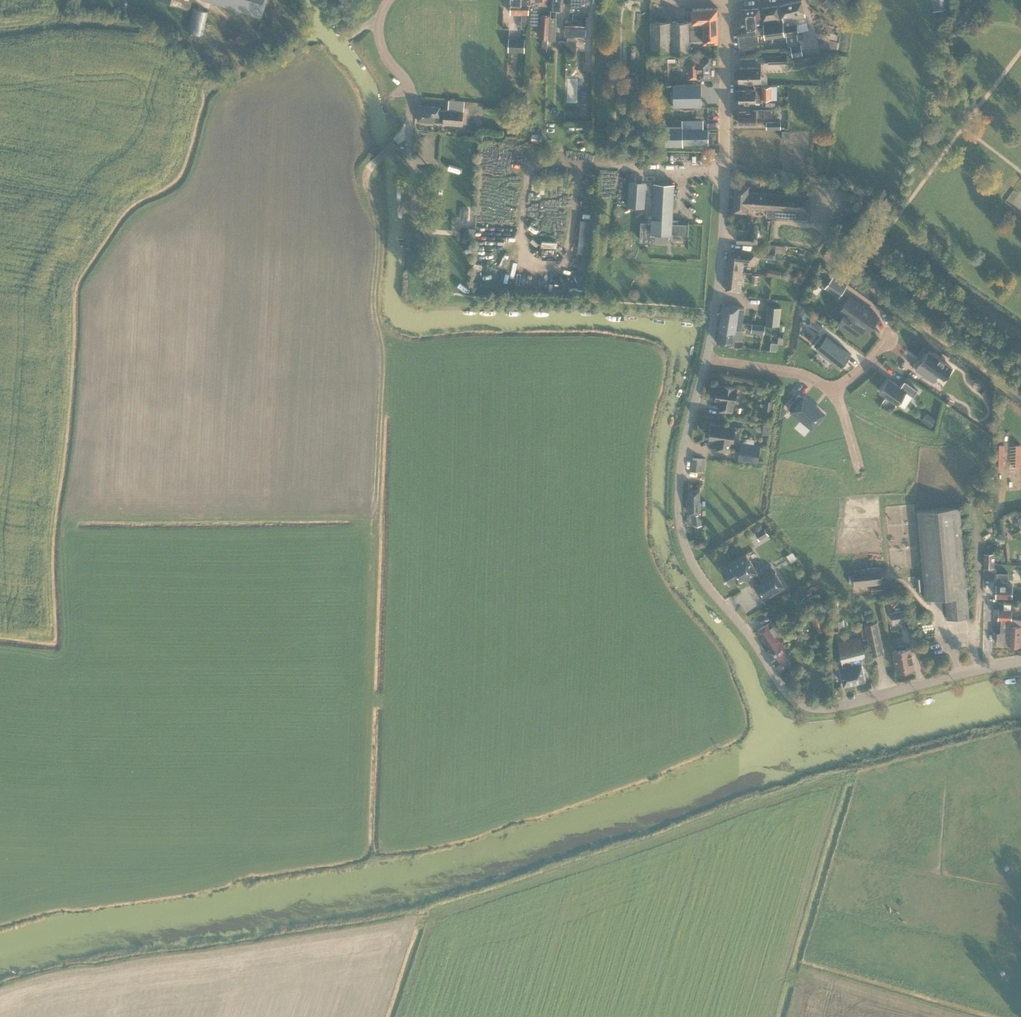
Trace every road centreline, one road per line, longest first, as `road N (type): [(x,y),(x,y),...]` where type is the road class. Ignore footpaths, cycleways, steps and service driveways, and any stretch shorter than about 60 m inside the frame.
road 1 (residential): [(1020,660),(827,707),(789,692),(698,572),(683,535),(680,469),(706,359)]
road 2 (track): [(372,601),(384,349),(375,313),(380,246),(366,176),(374,162)]
road 3 (residential): [(706,359),(720,260),(726,0)]
road 4 (residential): [(890,336),(833,390),(800,372),(706,359)]
road 5 (residential): [(374,162),(411,114),(408,83),(380,44),(388,0)]
road 6 (track): [(972,627),(972,497)]

